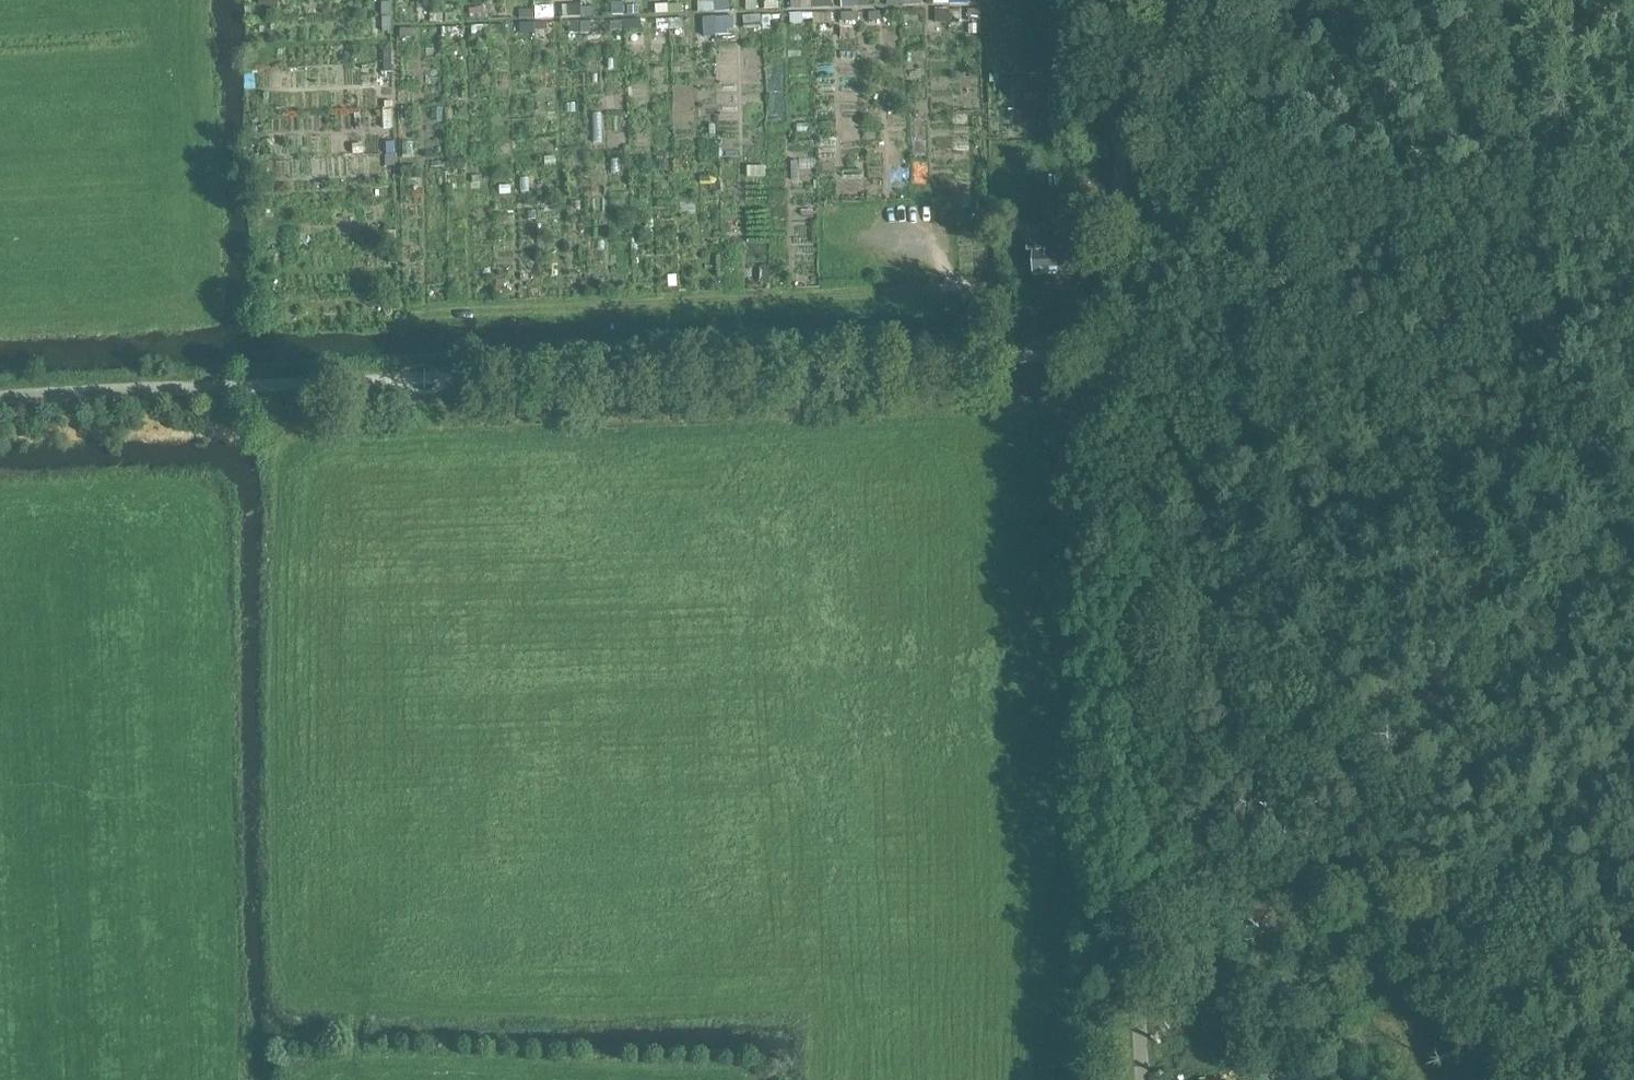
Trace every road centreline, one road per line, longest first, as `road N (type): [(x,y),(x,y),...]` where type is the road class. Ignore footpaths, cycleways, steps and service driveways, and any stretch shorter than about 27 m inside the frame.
road 1 (unclassified): [(0,397),(1005,357)]
road 2 (unclassified): [(1144,1079),(1126,353)]
road 3 (track): [(403,315),(973,288)]
road 4 (track): [(1126,353),(1118,0)]
road 5 (unclassified): [(1005,357),(1126,353)]

